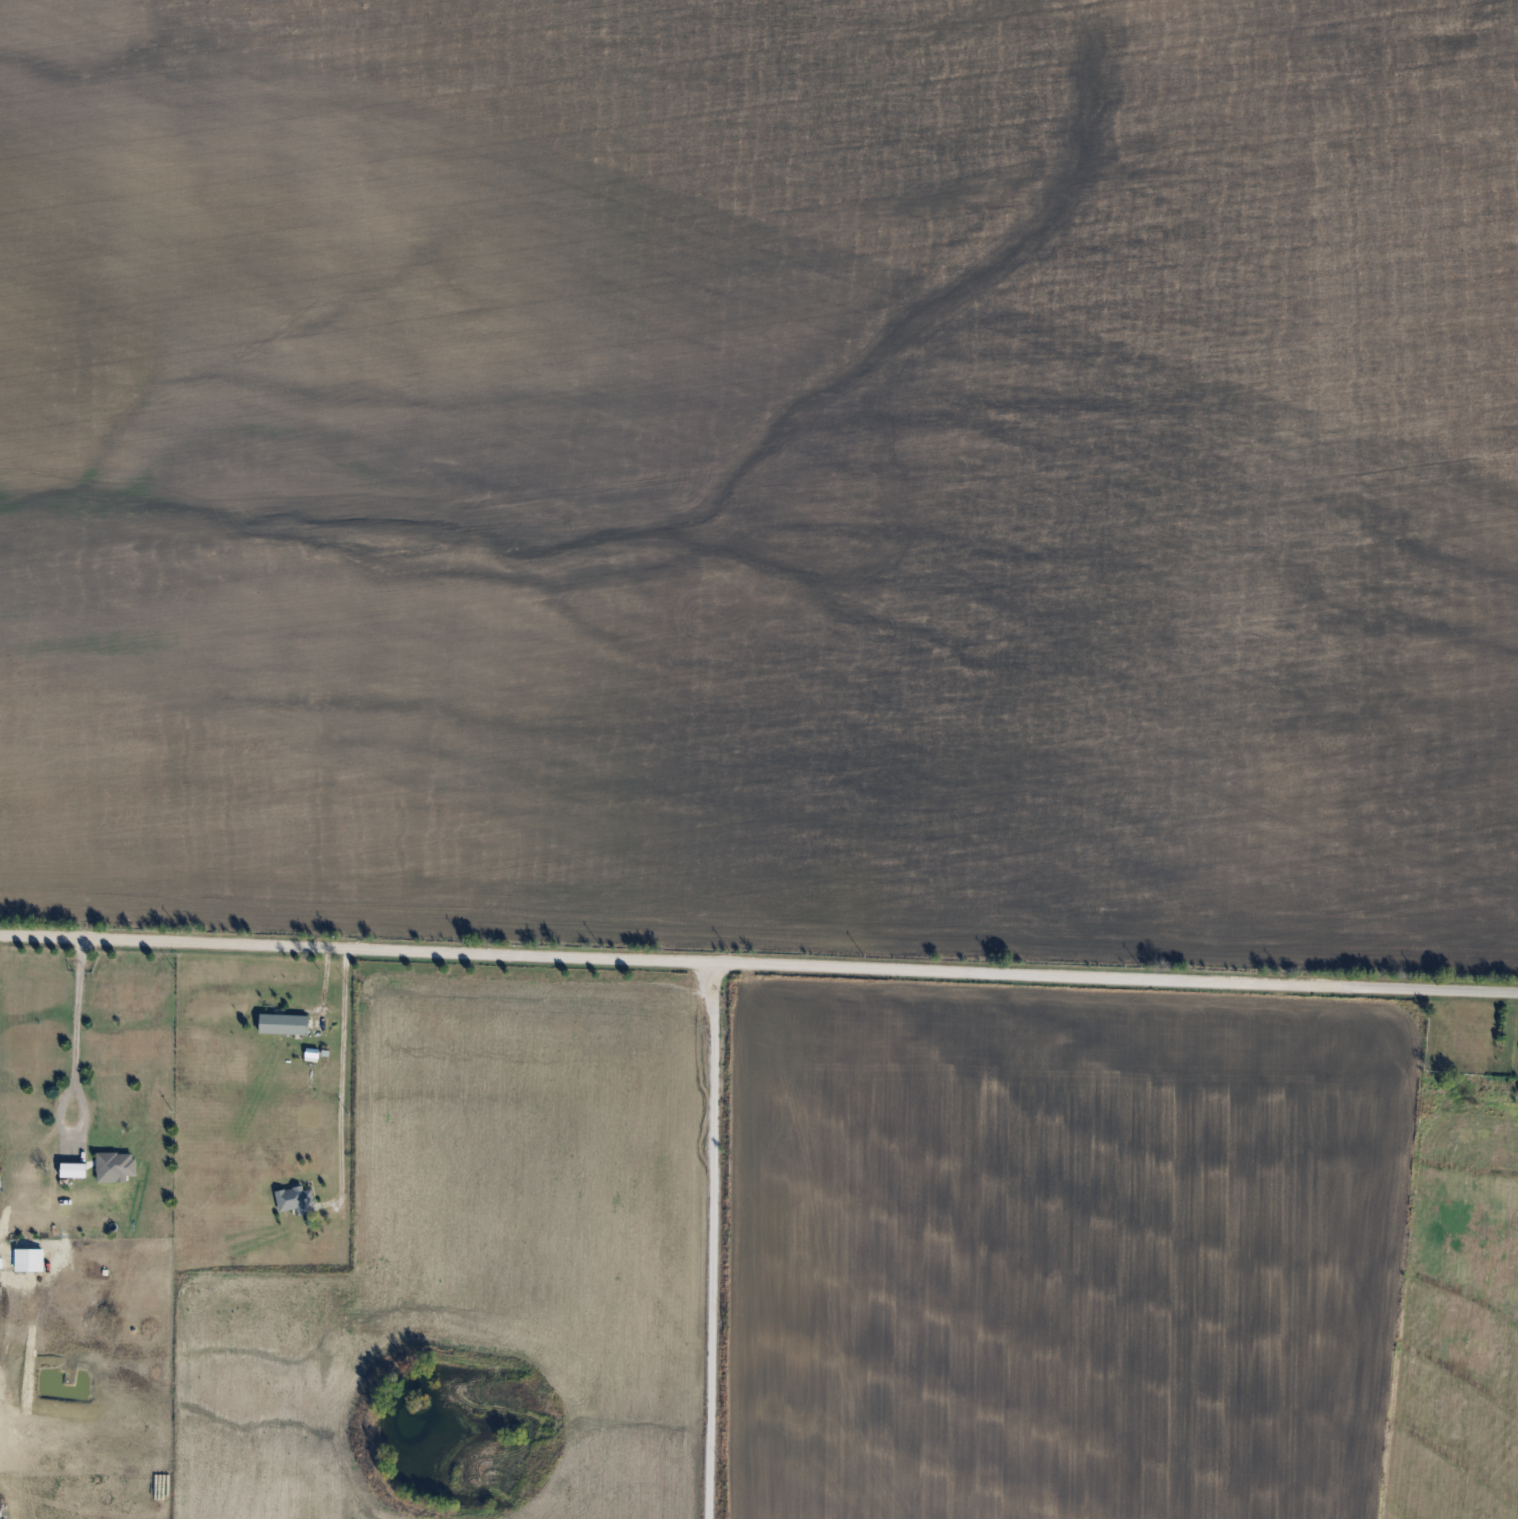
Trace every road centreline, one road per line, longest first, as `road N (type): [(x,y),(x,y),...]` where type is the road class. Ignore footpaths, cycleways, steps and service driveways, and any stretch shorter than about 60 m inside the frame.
road 1 (residential): [(1517,992),(0,934)]

